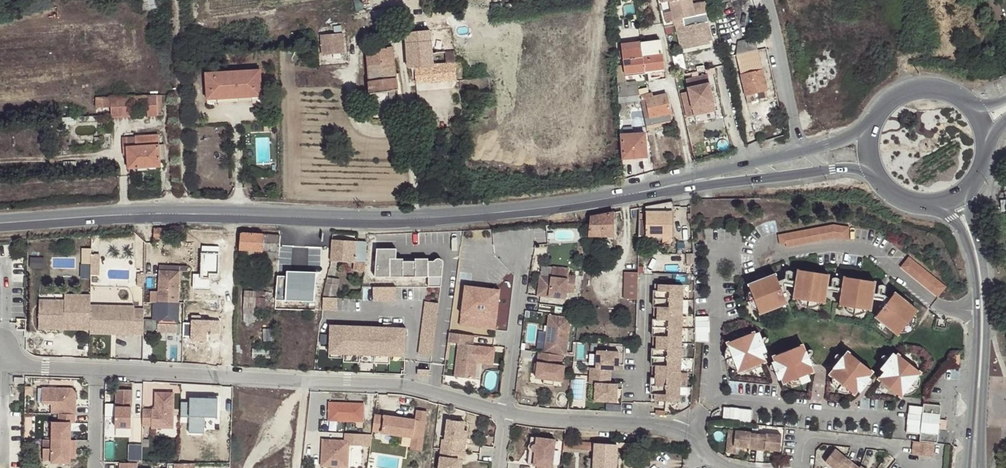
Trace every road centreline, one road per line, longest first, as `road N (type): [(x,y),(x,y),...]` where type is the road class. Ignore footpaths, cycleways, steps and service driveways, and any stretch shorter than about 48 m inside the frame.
road 1 (primary): [(0,222),(128,214),(400,219),(642,191)]
road 2 (residential): [(95,370),(405,385),(506,412)]
road 3 (secondary): [(980,467),(986,304),(970,187)]
road 4 (residential): [(977,311),(934,303),(857,249),(835,245),(770,257)]
road 5 (residential): [(895,418),(710,397)]
road 6 (primary): [(642,191),(826,169)]
road 7 (residential): [(506,412),(522,236)]
road 8 (primary): [(806,151),(642,191)]
road 9 (secondary): [(977,311),(968,467)]
road 10 (residential): [(806,151),(766,0)]
road 11 (residential): [(802,467),(804,445),(817,438),(891,444),(918,467)]
road 12 (residential): [(641,423),(646,279)]
road 13 (residential): [(715,257),(710,397)]
road 14 (residential): [(506,412),(641,423)]
road 15 (primary): [(972,111),(938,90),(917,89),(898,95),(871,125)]

